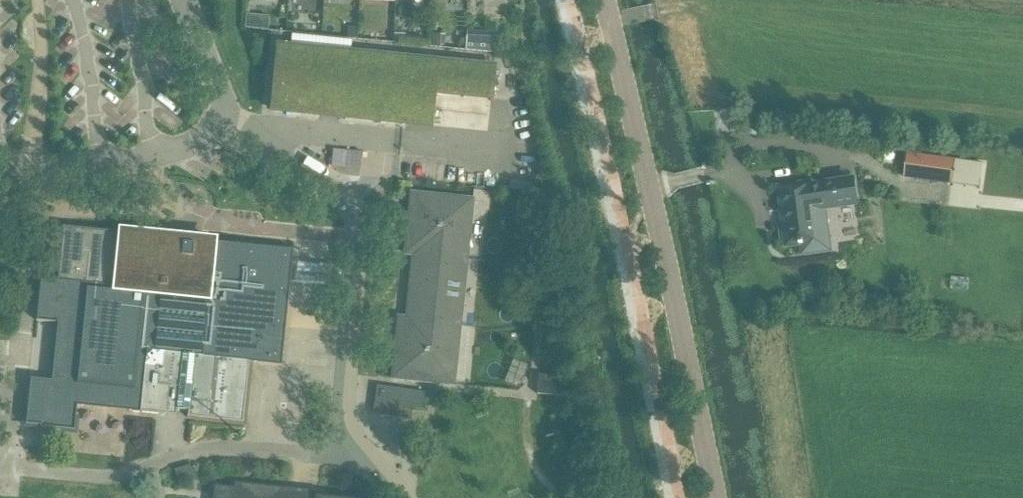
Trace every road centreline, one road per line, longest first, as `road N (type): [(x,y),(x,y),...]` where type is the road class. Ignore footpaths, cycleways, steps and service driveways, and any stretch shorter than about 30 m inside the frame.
road 1 (residential): [(714,497),(604,0)]
road 2 (residential): [(401,497),(371,462),(335,459),(356,220),(343,198),(230,124)]
road 3 (residential): [(0,161),(33,167),(156,155),(230,124)]
road 4 (residential): [(230,124),(185,0)]

